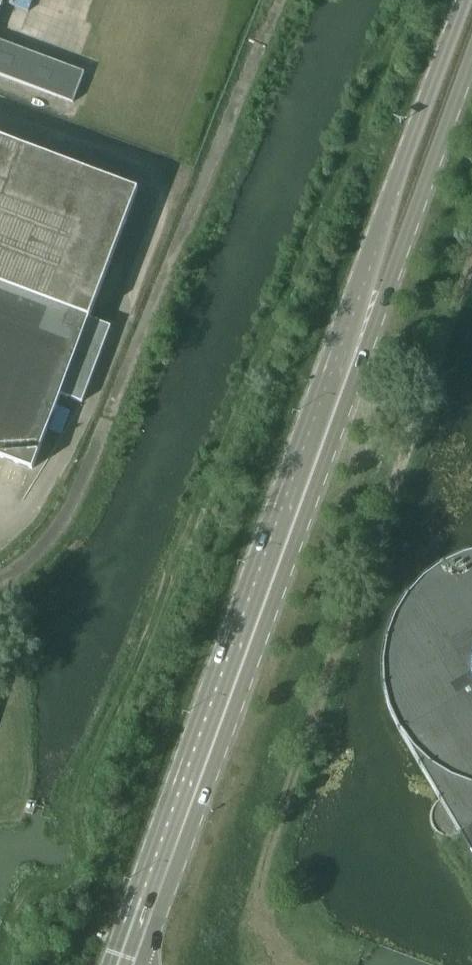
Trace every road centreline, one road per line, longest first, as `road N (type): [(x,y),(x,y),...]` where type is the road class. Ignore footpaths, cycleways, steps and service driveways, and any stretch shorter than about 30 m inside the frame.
road 1 (secondary): [(336,382),(125,964)]
road 2 (secondary): [(468,0),(363,286),(336,382)]
road 3 (secondary): [(336,382),(385,293),(471,58)]

